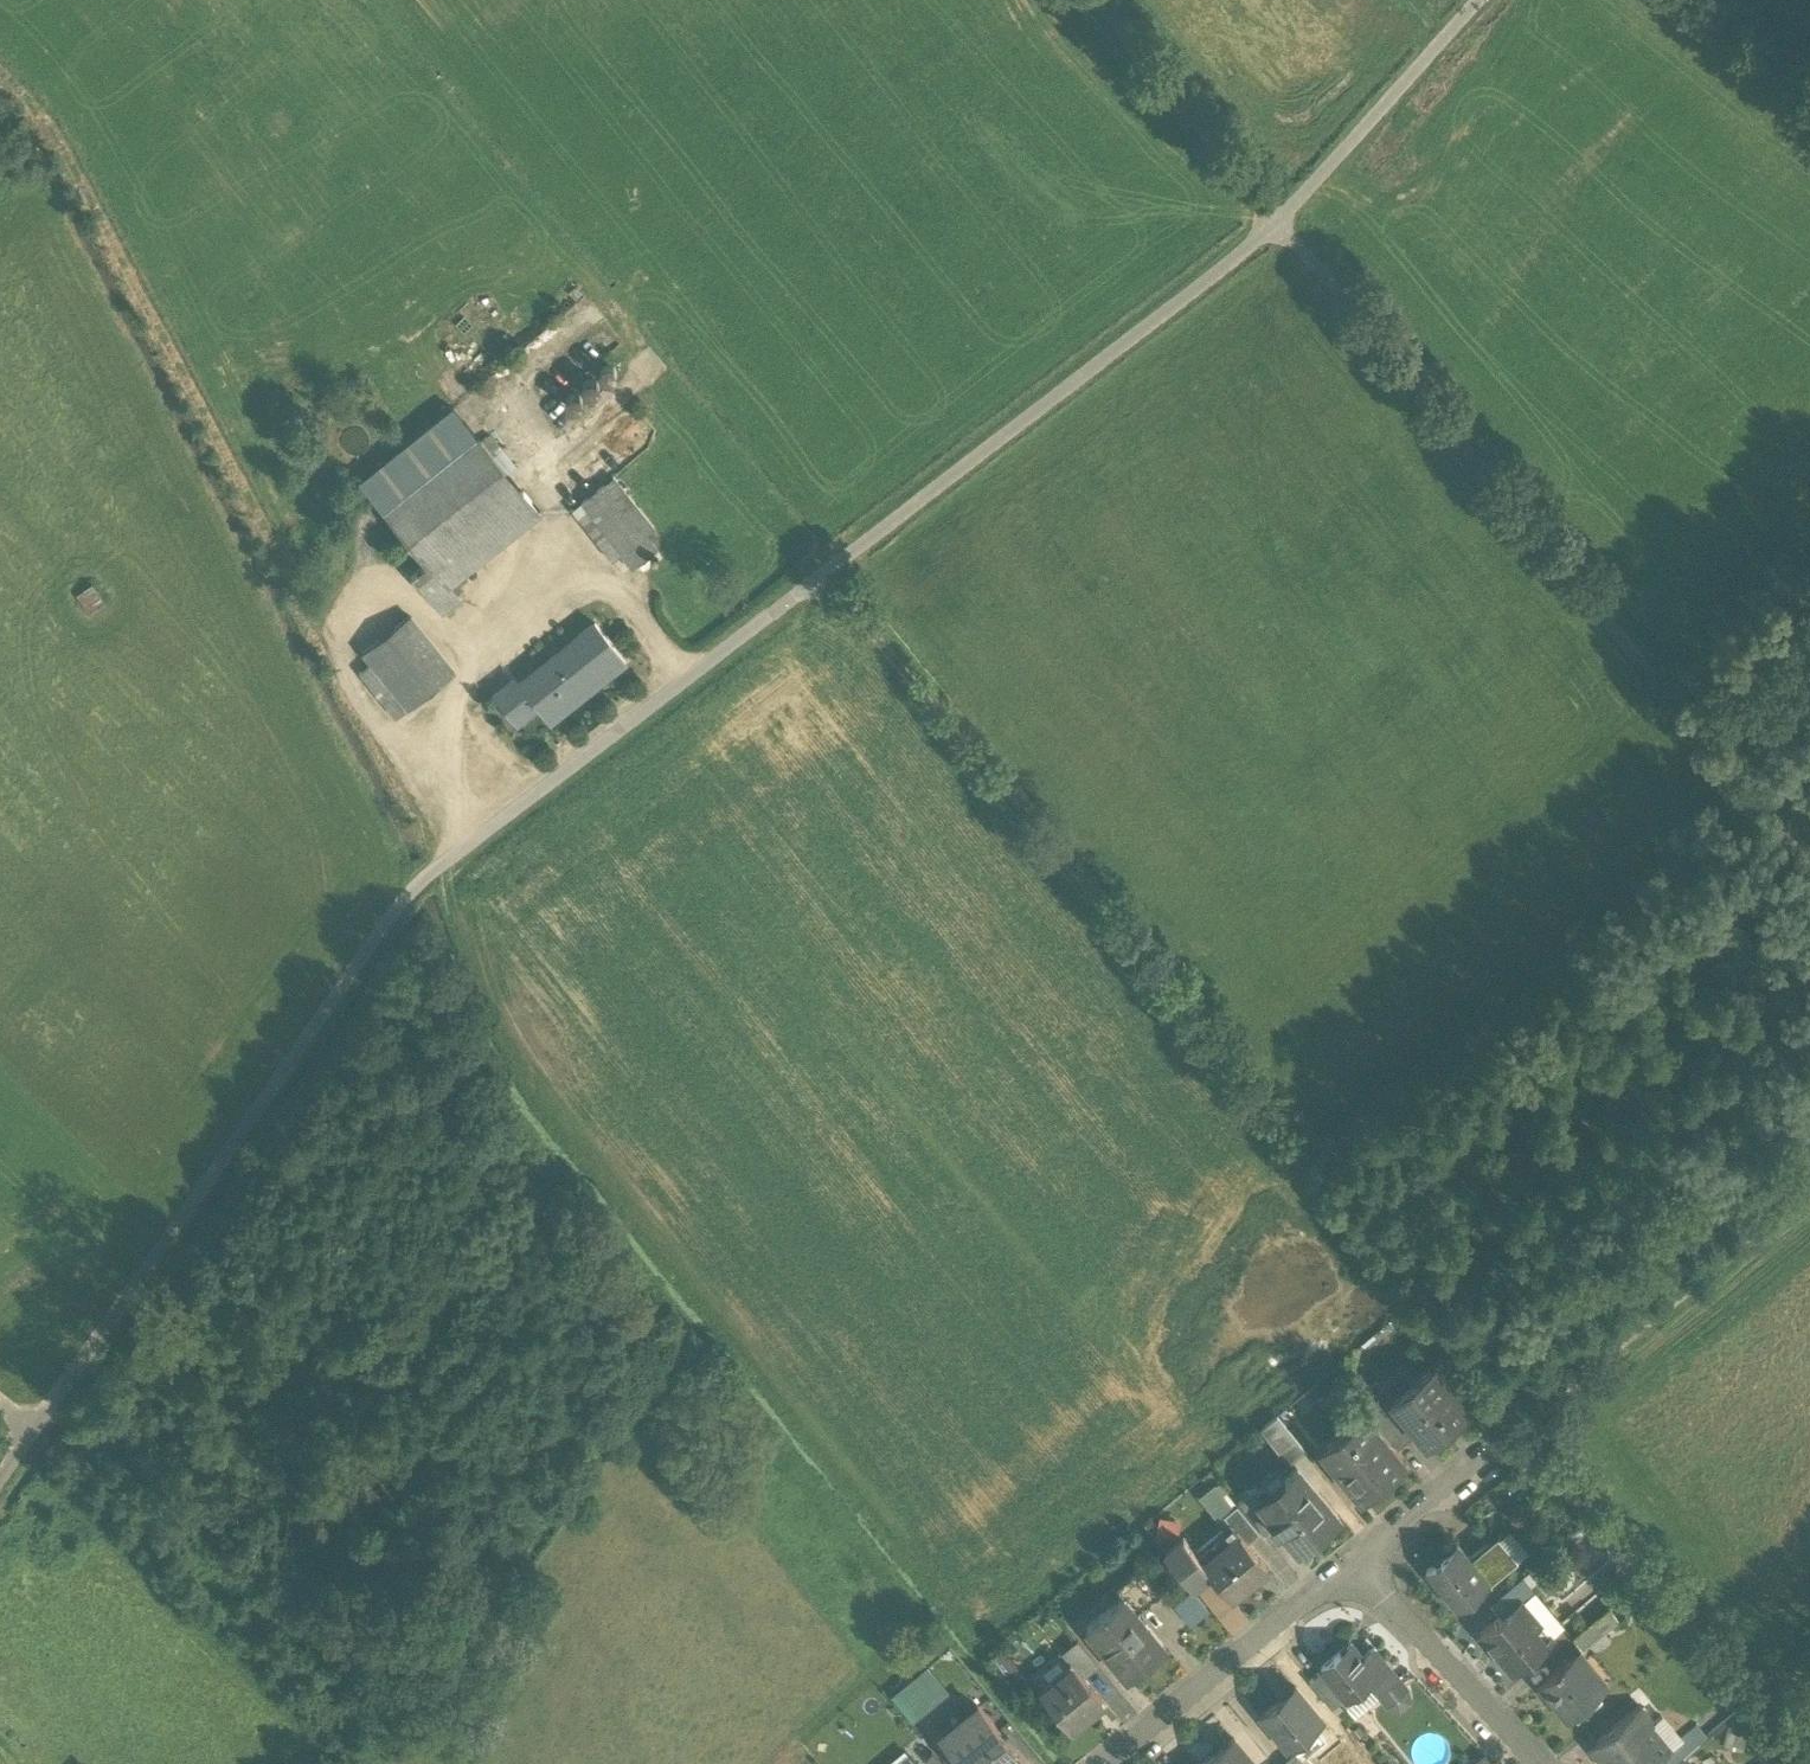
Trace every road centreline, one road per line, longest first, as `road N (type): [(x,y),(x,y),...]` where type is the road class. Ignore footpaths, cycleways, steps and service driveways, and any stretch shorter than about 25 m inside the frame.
road 1 (track): [(1480,0),(1274,225),(433,872),(389,922),(33,1430)]
road 2 (track): [(825,577),(1802,1763)]
road 3 (track): [(1274,225),(1809,869)]
road 4 (track): [(0,211),(46,120),(81,172),(329,645)]
road 5 (track): [(1524,1427),(1809,1212)]
road 6 (residential): [(1356,1565),(1110,1763)]
road 7 (track): [(1274,225),(1086,0)]
road 8 (residential): [(1540,1763),(1356,1565)]
road 9 (track): [(453,856),(329,645)]
road 10 (residential): [(1356,1565),(1524,1427)]
road 11 (track): [(1809,107),(1675,0)]

